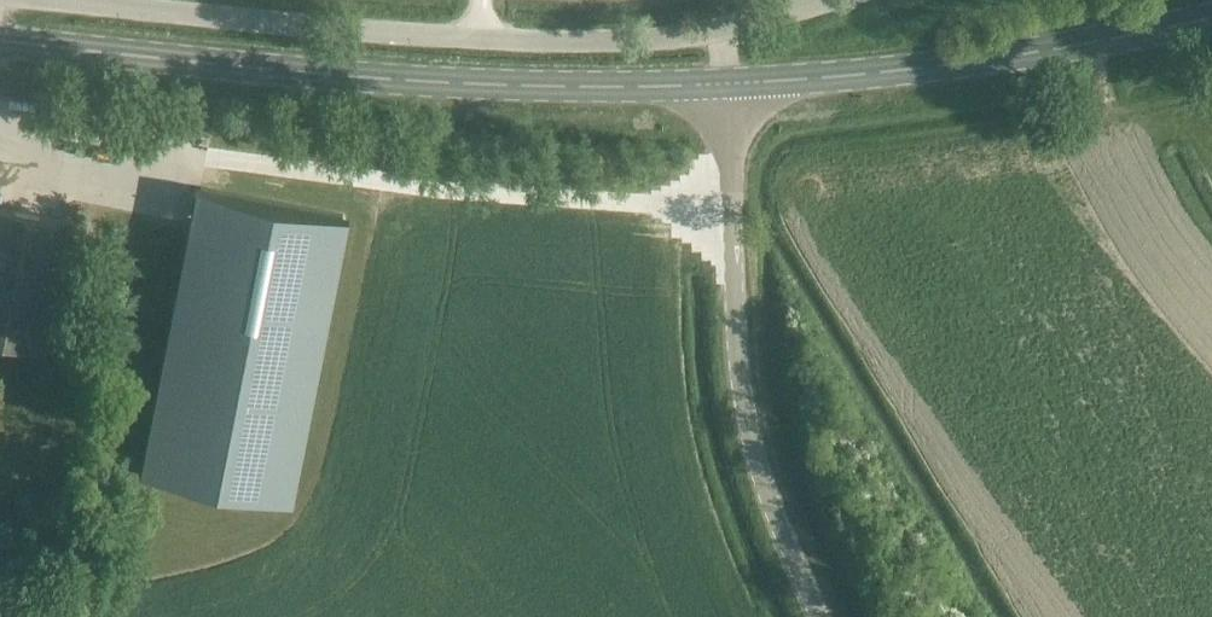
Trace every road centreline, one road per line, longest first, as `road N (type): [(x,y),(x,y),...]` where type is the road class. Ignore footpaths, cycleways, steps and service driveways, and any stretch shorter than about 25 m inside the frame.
road 1 (primary): [(731,84),(407,79),(0,40)]
road 2 (unclassified): [(15,0),(513,38),(640,43),(725,28)]
road 3 (unclassified): [(818,616),(761,487),(736,361),(731,84)]
road 4 (primary): [(731,84),(952,64),(1211,16)]

